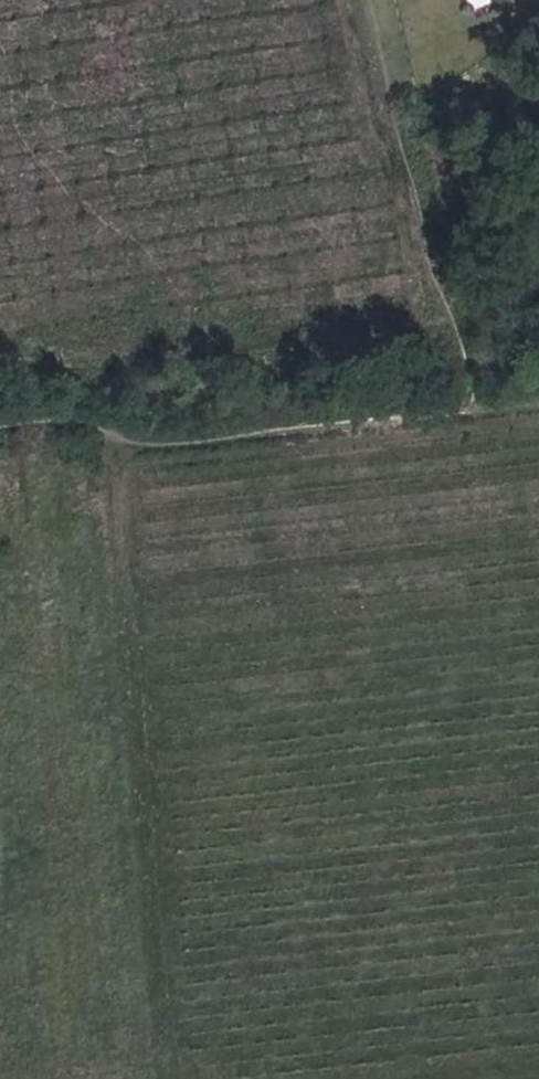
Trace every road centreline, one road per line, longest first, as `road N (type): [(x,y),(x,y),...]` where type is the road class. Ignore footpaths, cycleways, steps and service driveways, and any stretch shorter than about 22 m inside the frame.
road 1 (track): [(538,386),(0,430)]

